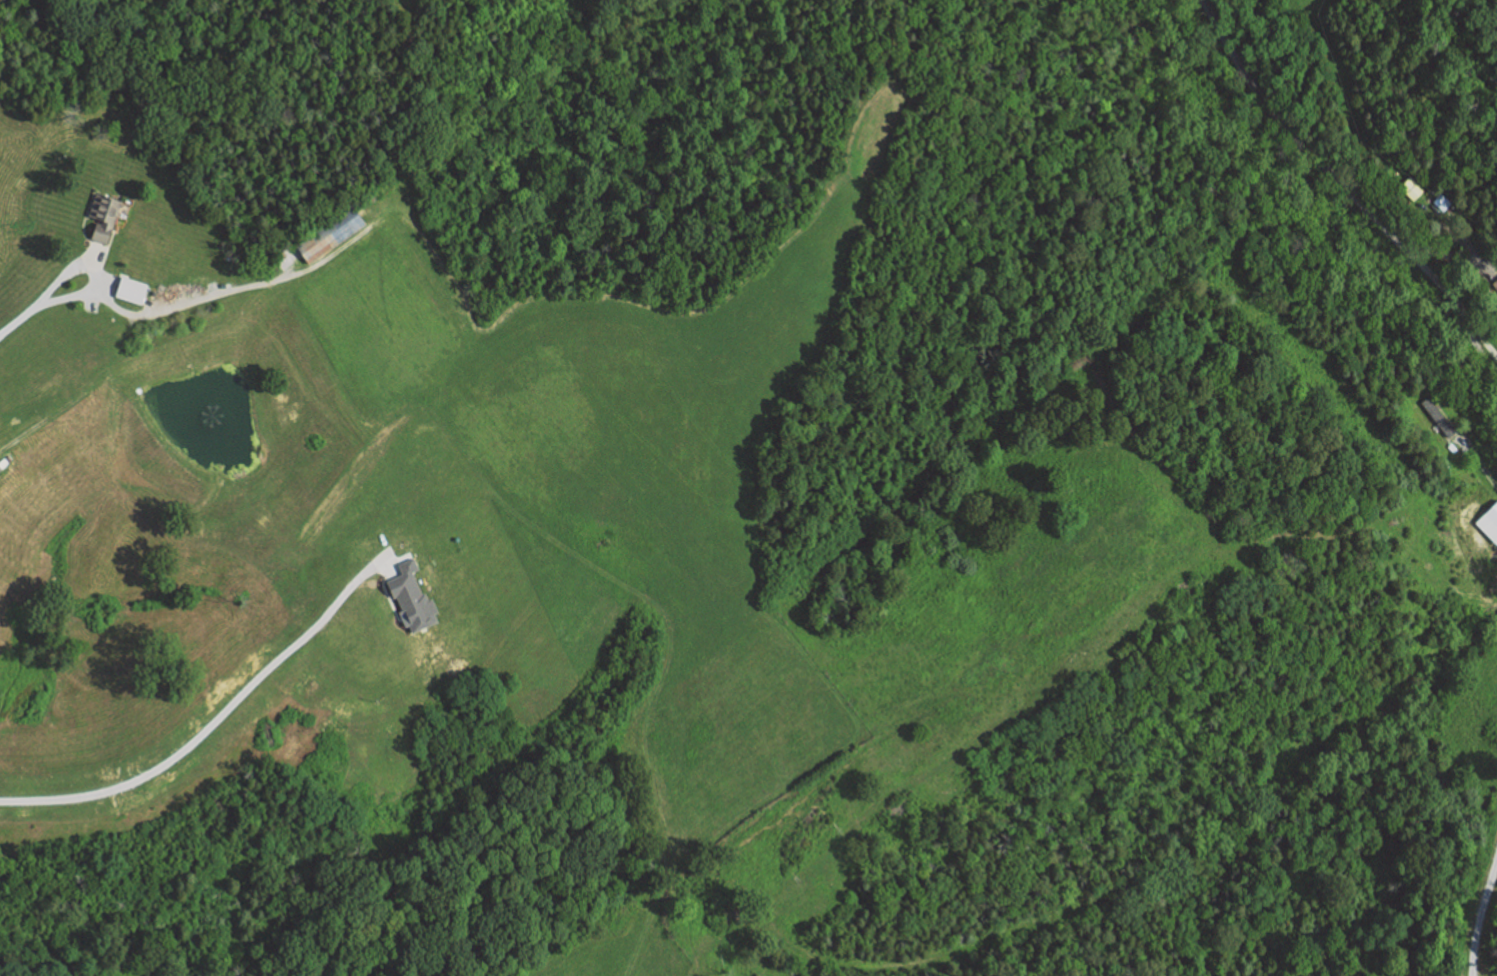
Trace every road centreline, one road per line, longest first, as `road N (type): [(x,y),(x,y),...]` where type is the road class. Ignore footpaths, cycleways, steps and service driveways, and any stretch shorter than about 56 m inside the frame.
road 1 (residential): [(1496,355),(1434,276),(1287,128),(1203,0)]
road 2 (track): [(0,452),(122,362),(271,282)]

